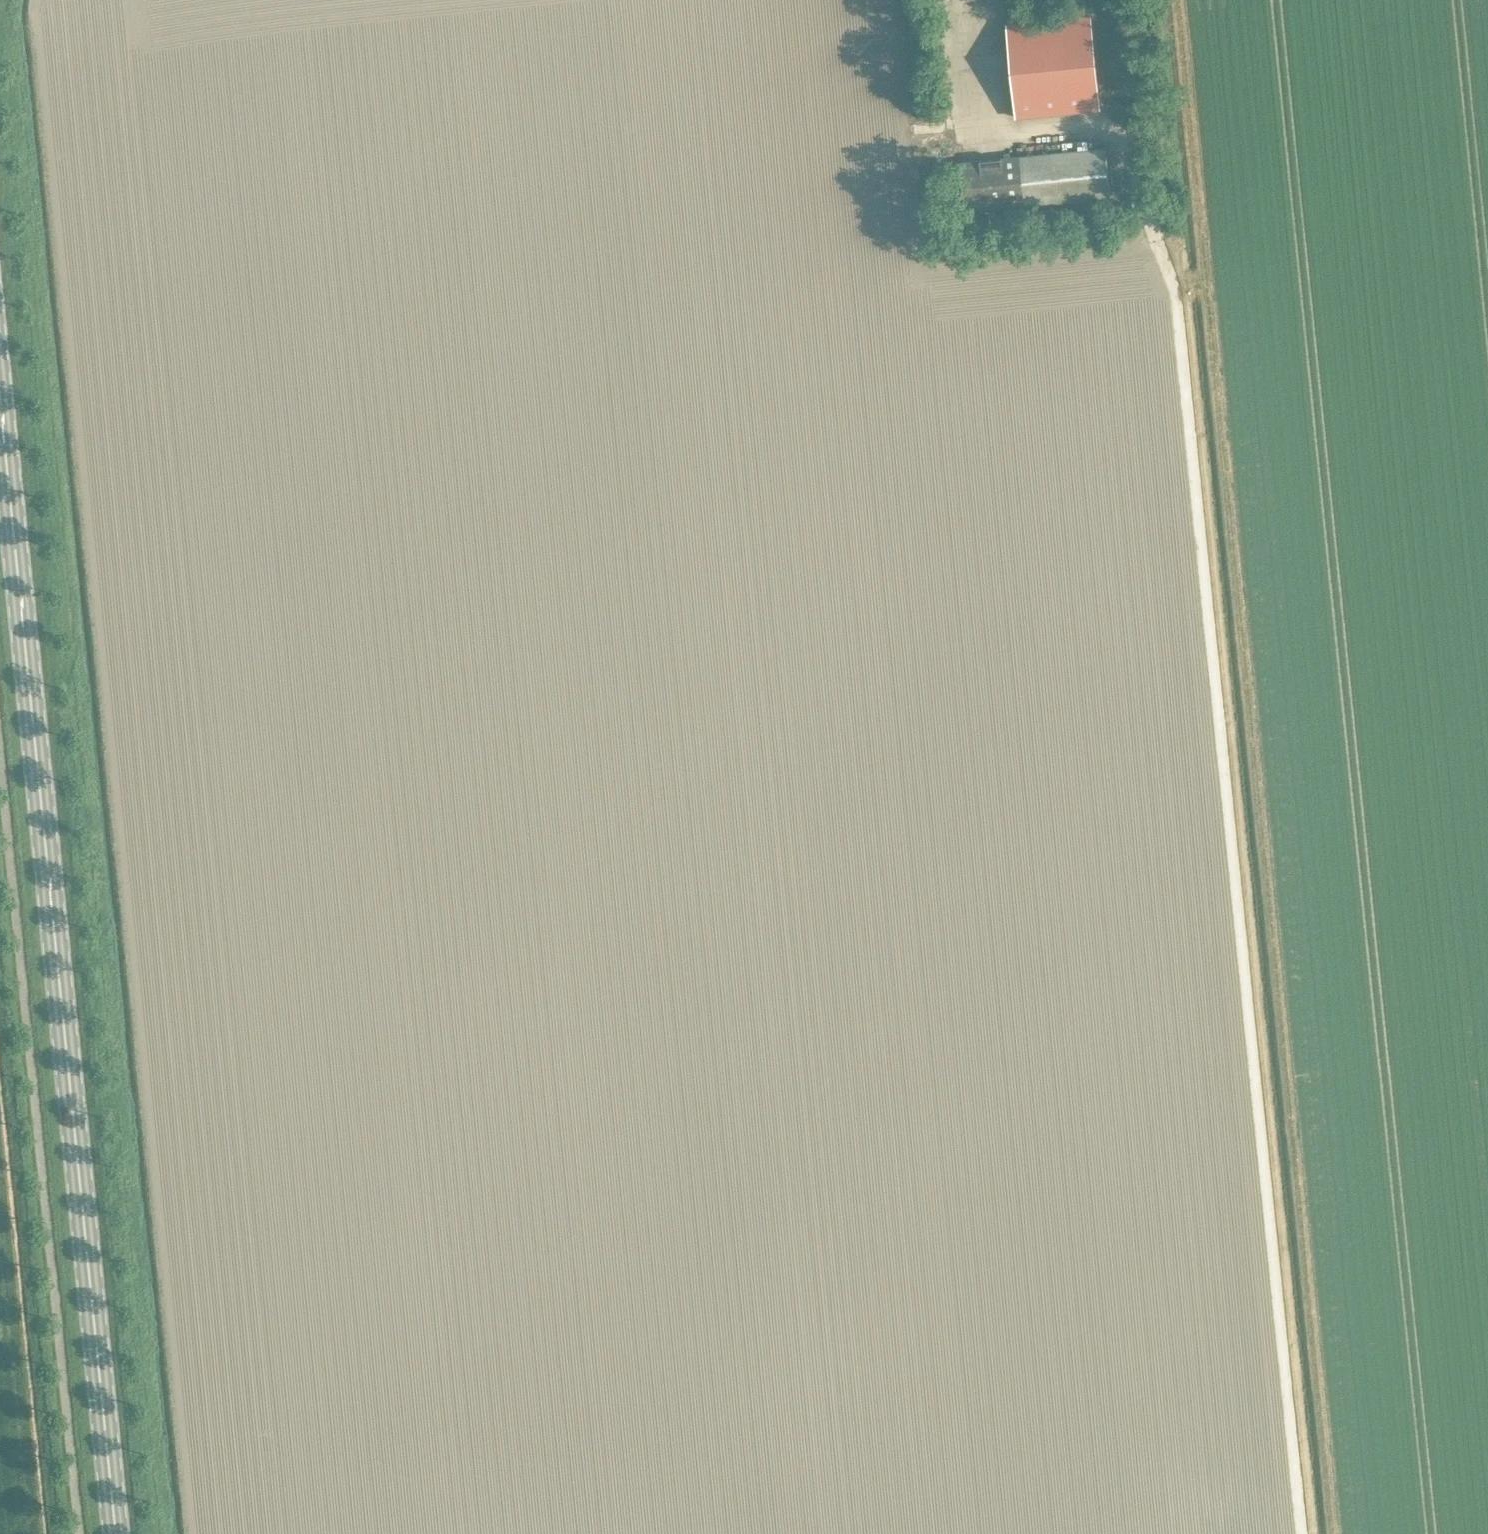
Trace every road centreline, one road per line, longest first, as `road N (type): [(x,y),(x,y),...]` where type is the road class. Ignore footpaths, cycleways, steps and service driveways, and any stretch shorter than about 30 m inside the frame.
road 1 (secondary): [(107,1533),(0,482)]

